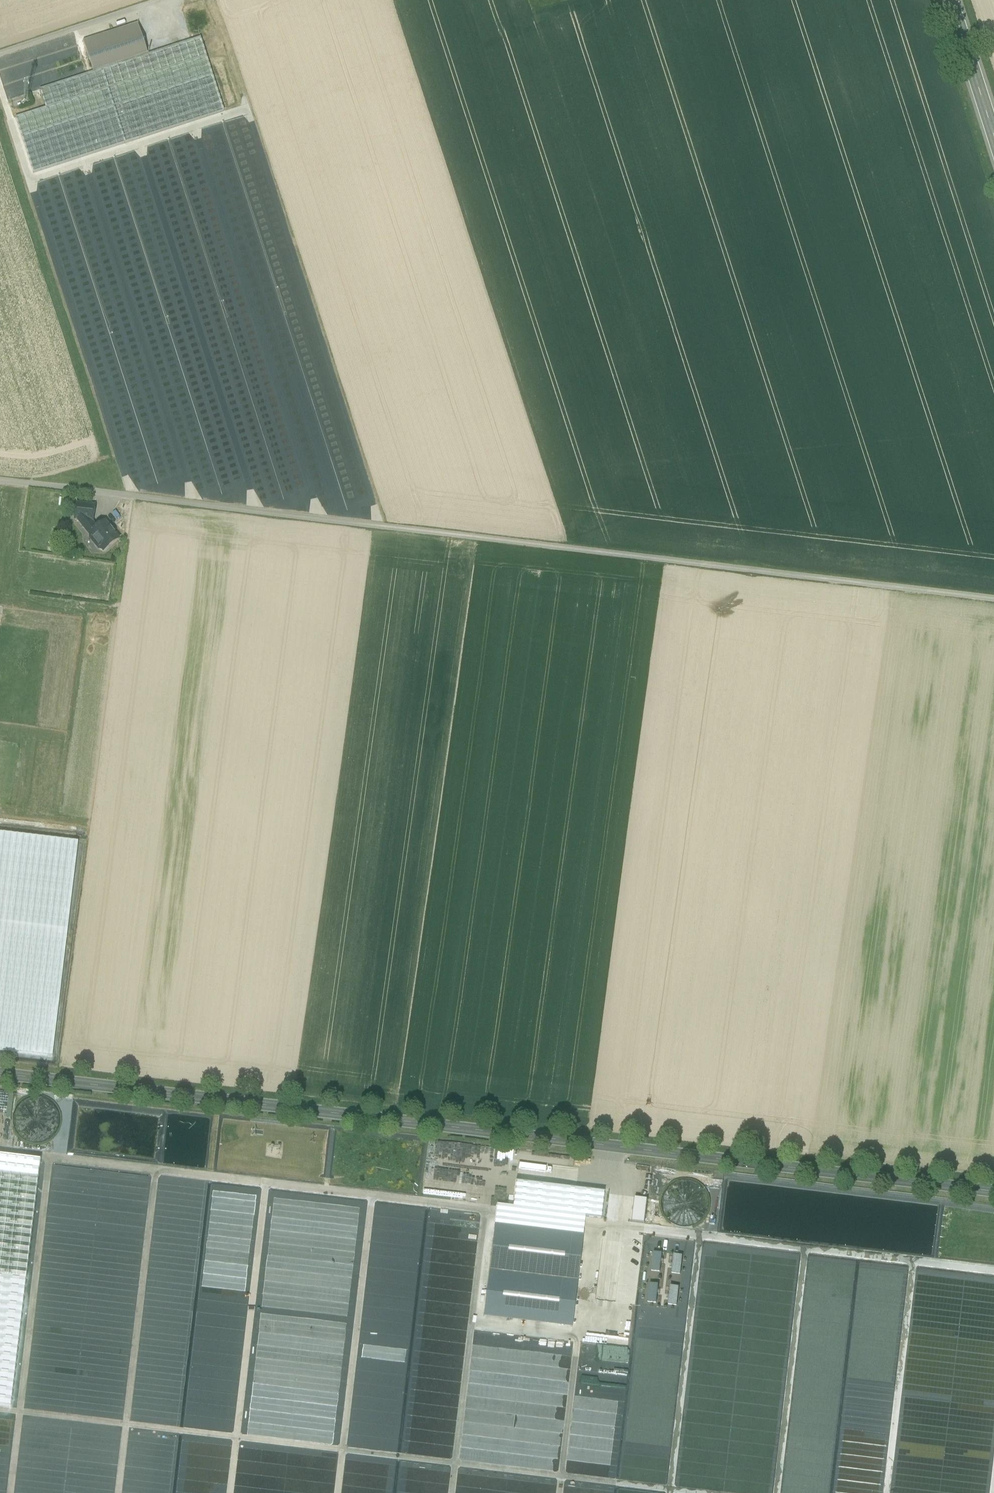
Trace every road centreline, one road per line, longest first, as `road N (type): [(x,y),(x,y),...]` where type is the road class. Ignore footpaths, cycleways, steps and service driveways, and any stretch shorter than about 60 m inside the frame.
road 1 (track): [(0,481),(993,598)]
road 2 (tertiary): [(993,1191),(0,1075)]
road 3 (track): [(0,58),(173,0)]
road 4 (secondary): [(950,0),(993,135)]

